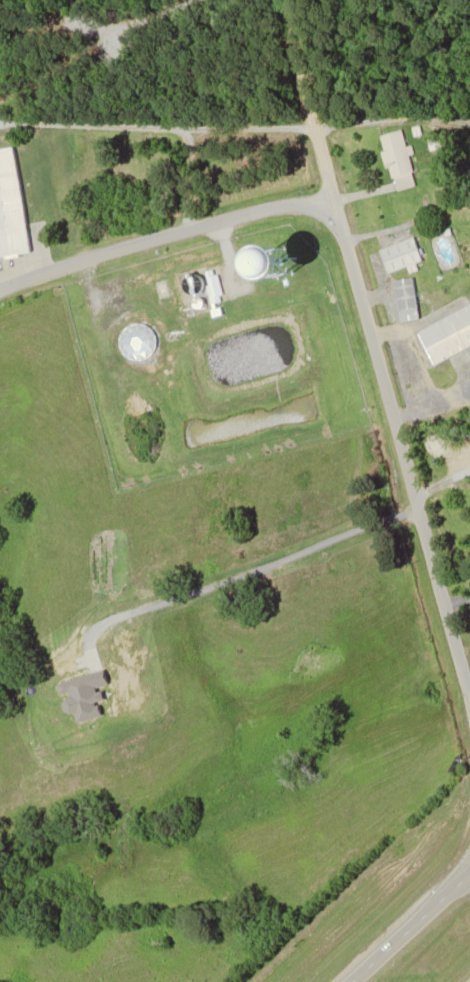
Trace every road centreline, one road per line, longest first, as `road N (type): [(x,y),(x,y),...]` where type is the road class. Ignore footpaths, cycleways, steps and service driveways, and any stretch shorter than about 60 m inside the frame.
road 1 (residential): [(469,682),(357,254),(334,195),(307,21),(312,0)]
road 2 (residential): [(0,285),(37,268),(334,195)]
road 3 (trunk): [(469,875),(354,981)]

